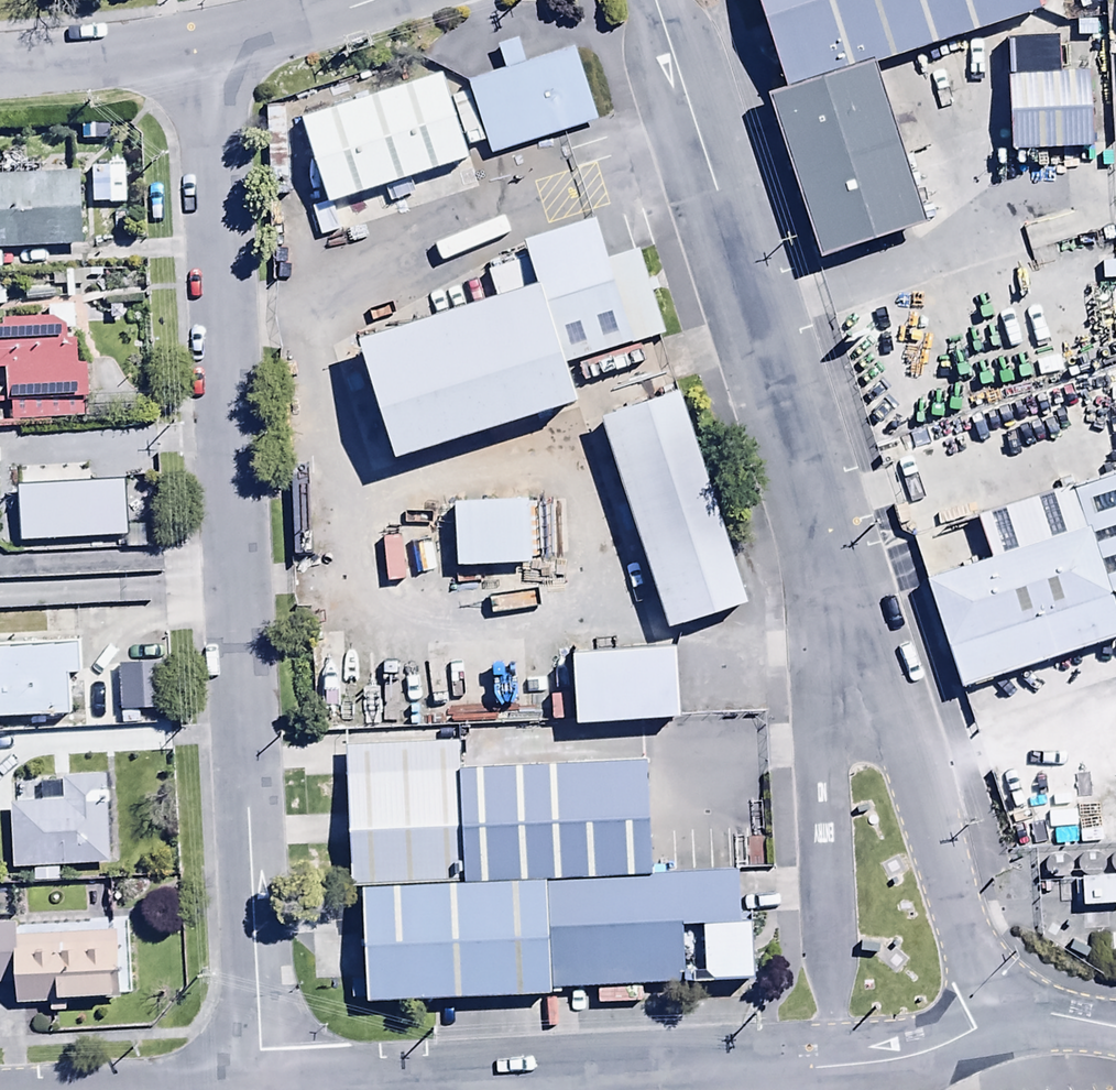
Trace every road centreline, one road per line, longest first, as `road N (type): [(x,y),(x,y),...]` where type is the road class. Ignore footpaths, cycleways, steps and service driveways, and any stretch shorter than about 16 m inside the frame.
road 1 (residential): [(993,1022),(653,0)]
road 2 (residential): [(205,45),(258,1089)]
road 3 (residential): [(357,1089),(908,1062),(993,1022)]
road 4 (residential): [(0,61),(205,45)]
road 5 (residential): [(205,45),(367,0)]
road 6 (residential): [(993,1022),(1115,1031)]

